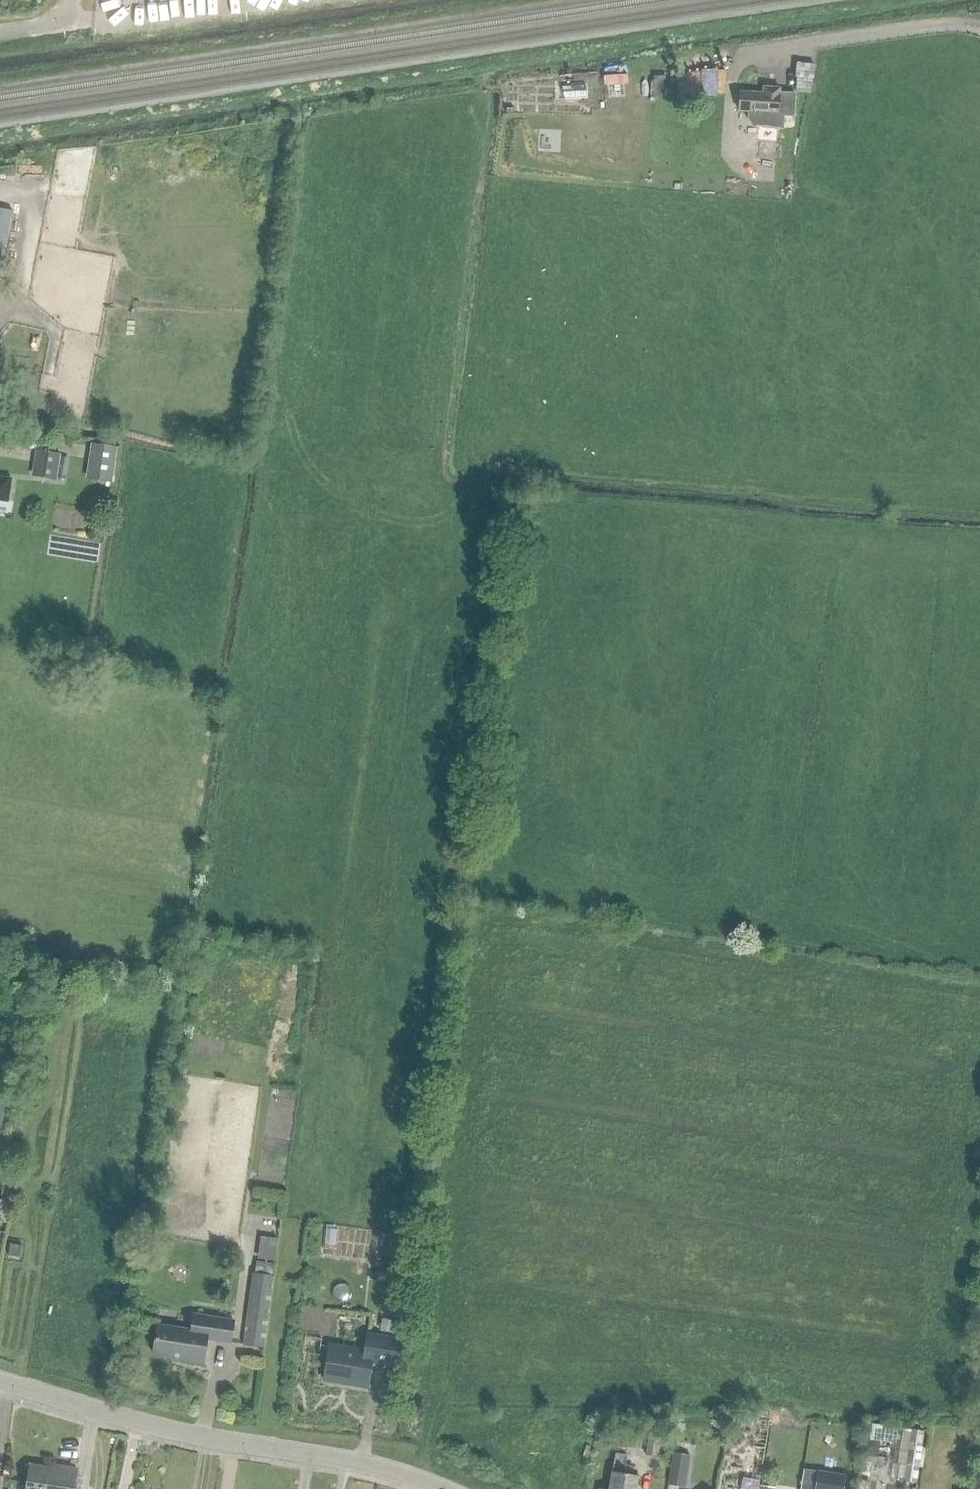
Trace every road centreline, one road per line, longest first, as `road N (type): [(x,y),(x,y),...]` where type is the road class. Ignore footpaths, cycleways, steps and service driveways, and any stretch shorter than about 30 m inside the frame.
road 1 (unclassified): [(433,1488),(396,1474),(163,1436),(0,1381)]

